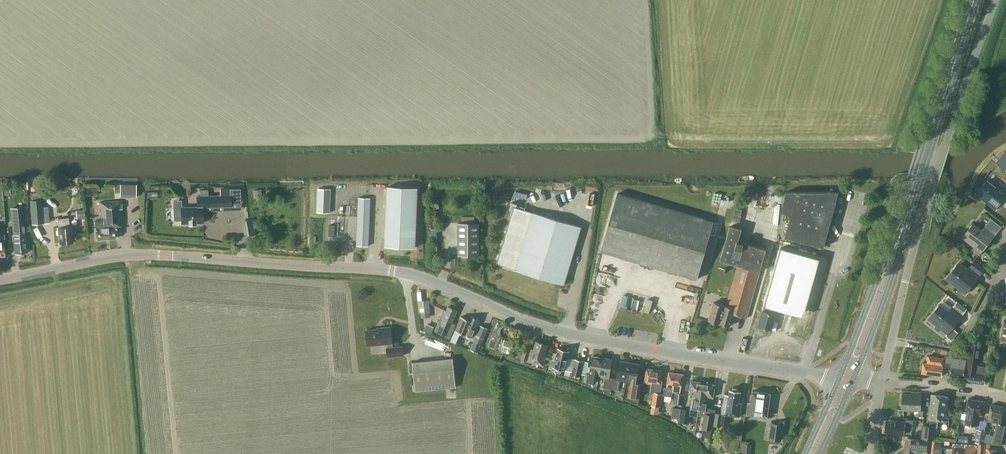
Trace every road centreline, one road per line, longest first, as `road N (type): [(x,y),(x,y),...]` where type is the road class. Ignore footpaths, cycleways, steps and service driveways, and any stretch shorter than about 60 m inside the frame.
road 1 (tertiary): [(839,379),(643,354),(554,333),(402,274),(132,255),(0,280)]
road 2 (unclassified): [(881,383),(942,147),(994,0)]
road 3 (primary): [(901,230),(973,0)]
road 4 (primary): [(901,230),(839,379)]
road 5 (primary): [(853,380),(901,230)]
road 6 (unclassified): [(881,383),(1005,401)]

